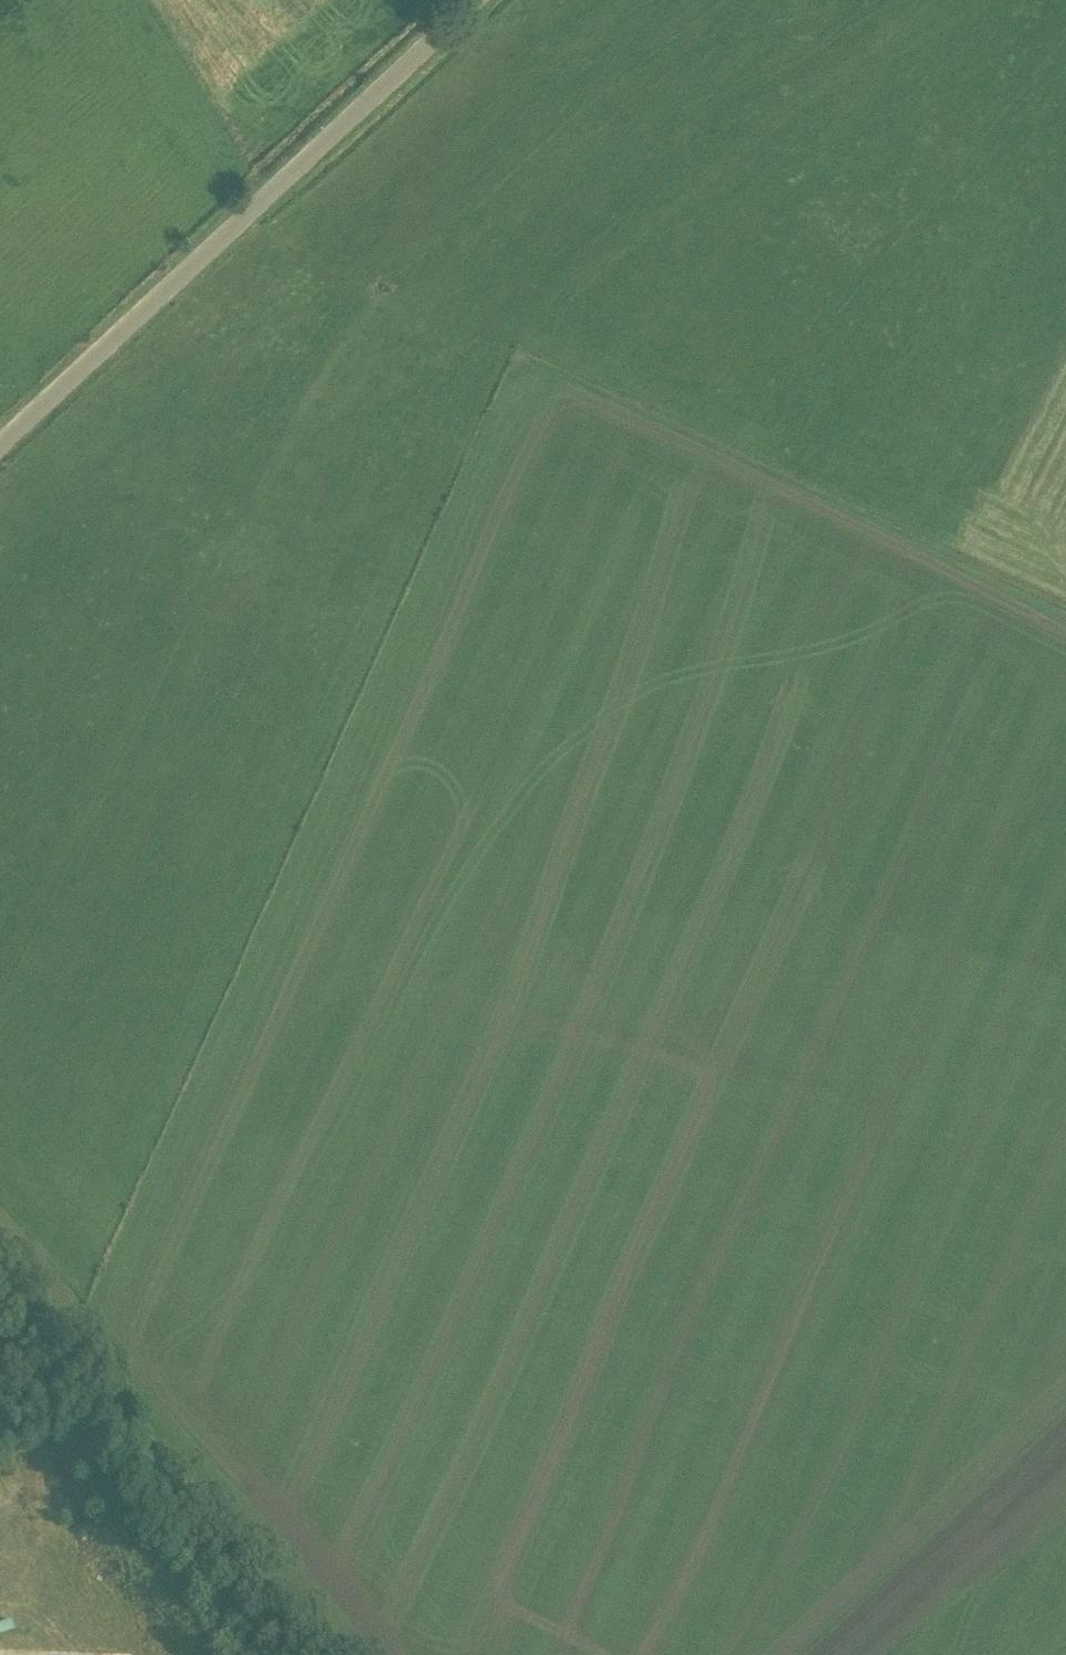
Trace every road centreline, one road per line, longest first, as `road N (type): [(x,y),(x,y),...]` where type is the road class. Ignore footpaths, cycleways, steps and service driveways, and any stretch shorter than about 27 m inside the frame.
road 1 (unclassified): [(0,442),(482,0)]

